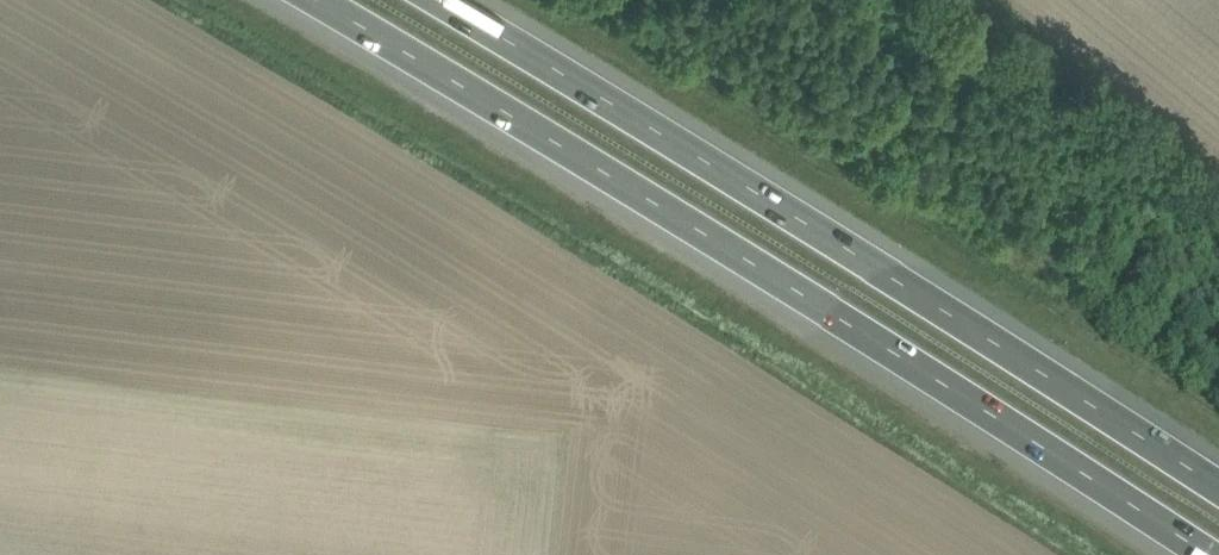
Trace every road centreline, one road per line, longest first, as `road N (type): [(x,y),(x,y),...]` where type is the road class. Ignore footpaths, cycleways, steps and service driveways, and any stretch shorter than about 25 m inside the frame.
road 1 (motorway): [(314,0),(887,346),(1201,554)]
road 2 (motorway): [(1218,491),(914,289),(437,0)]

